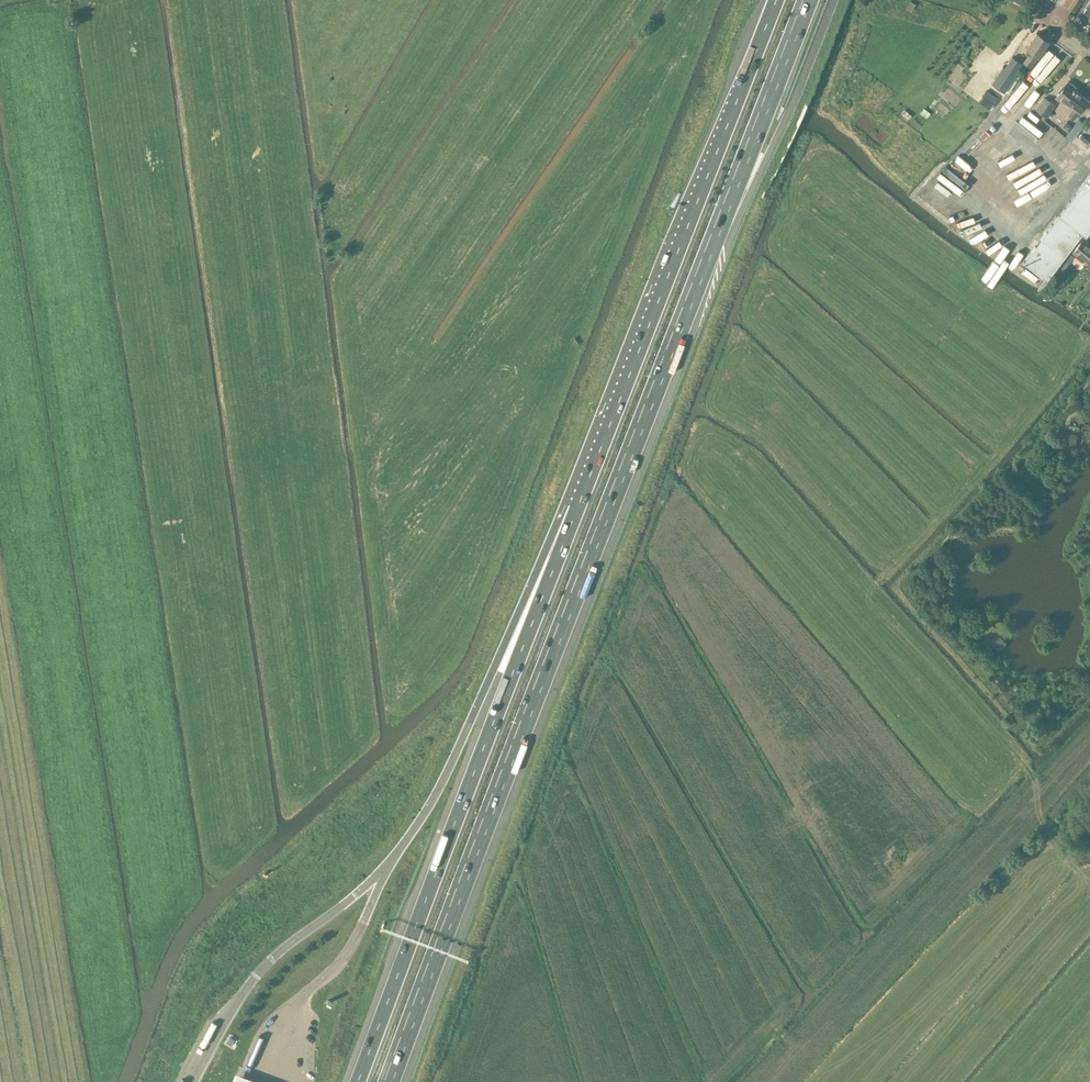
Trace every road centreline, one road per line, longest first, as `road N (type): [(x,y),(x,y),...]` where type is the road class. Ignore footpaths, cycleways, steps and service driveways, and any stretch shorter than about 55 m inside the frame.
road 1 (motorway): [(388,1081),(807,0)]
road 2 (motorway): [(749,0),(498,642)]
road 3 (motorway): [(578,508),(358,1081)]
road 4 (motorway): [(498,642),(462,709),(429,749),(204,971),(105,1081)]
road 5 (motorway): [(777,0),(578,508)]
road 6 (motorway): [(578,508),(533,582),(470,724)]
road 7 (motorway): [(470,724),(391,866)]

